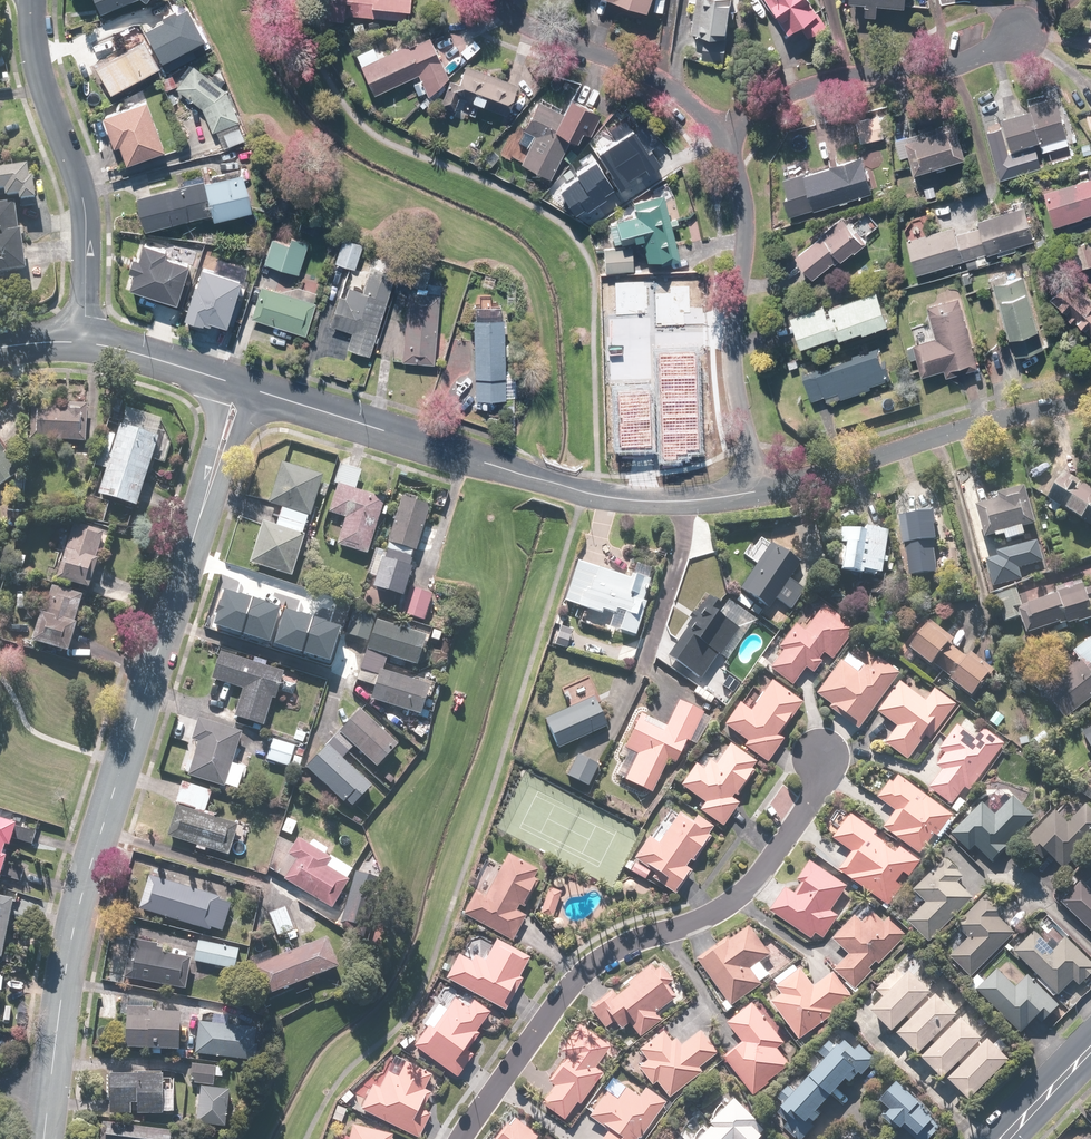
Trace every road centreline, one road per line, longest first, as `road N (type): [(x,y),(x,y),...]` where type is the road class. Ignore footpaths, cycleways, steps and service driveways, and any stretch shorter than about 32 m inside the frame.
road 1 (residential): [(50,1090),(78,914),(239,389)]
road 2 (residential): [(459,1138),(585,966),(726,905),(755,882),(818,790),(821,753)]
road 3 (residential): [(752,492),(647,501),(586,494),(239,389)]
road 4 (residential): [(752,492),(729,367),(738,238),(721,128)]
road 5 (residential): [(1090,401),(752,492)]
road 6 (residential): [(30,0),(36,56),(83,206),(83,338)]
road 7 (residential): [(721,128),(830,80),(937,70),(1022,38)]
road 8 (residential): [(721,128),(678,94),(549,37),(496,0)]
road 9 (residential): [(239,389),(83,338)]
road 10 (primary): [(1090,1050),(1004,1138)]

